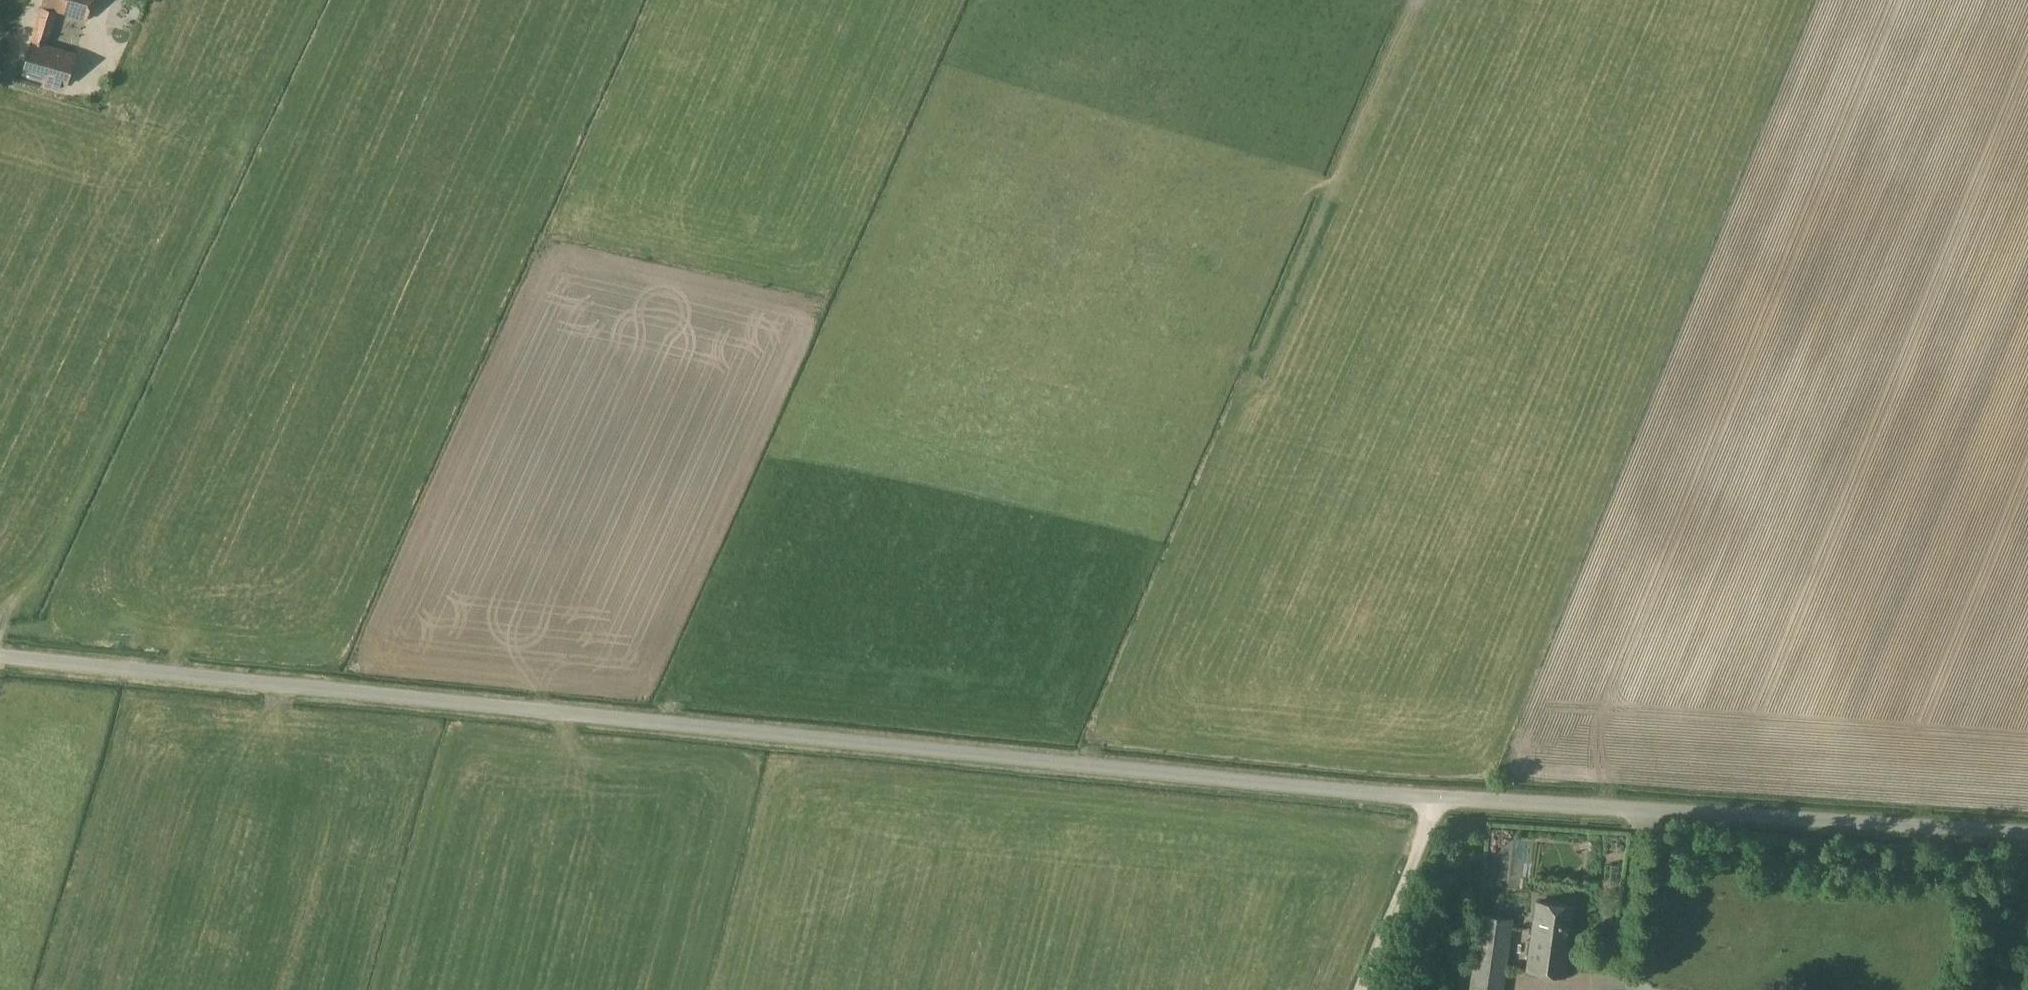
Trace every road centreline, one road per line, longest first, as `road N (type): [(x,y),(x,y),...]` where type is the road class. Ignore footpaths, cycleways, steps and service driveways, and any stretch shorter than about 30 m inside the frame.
road 1 (unclassified): [(2027,832),(1439,800),(0,656)]
road 2 (track): [(1439,800),(1363,989)]

